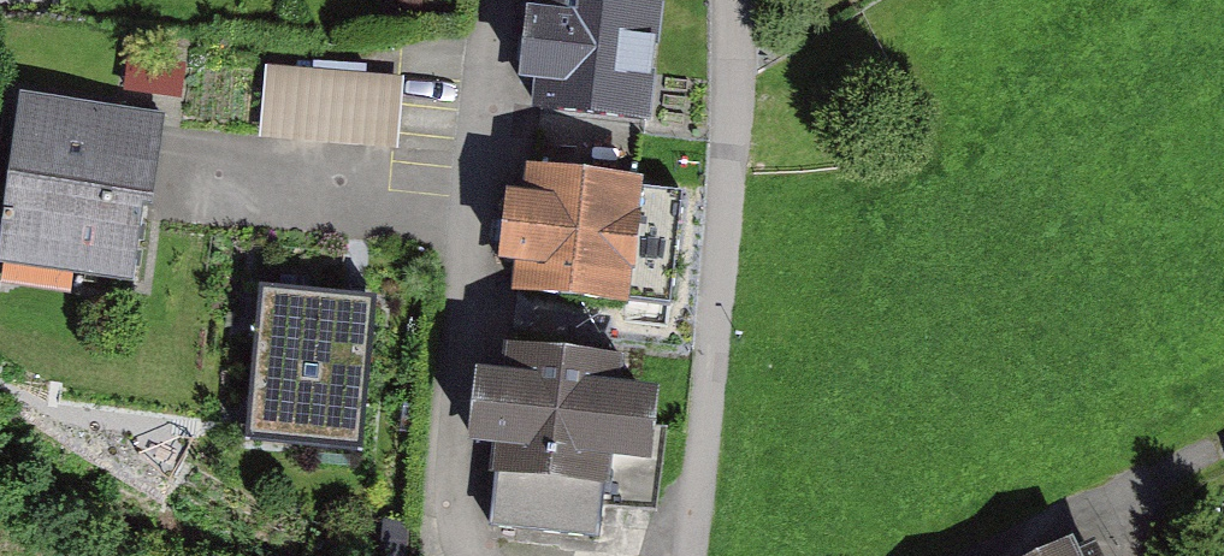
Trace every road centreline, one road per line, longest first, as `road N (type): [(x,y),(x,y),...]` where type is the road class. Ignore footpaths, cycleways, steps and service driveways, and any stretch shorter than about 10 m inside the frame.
road 1 (residential): [(475,555),(450,484),(514,0)]
road 2 (residential): [(691,555),(735,117),(739,0)]

